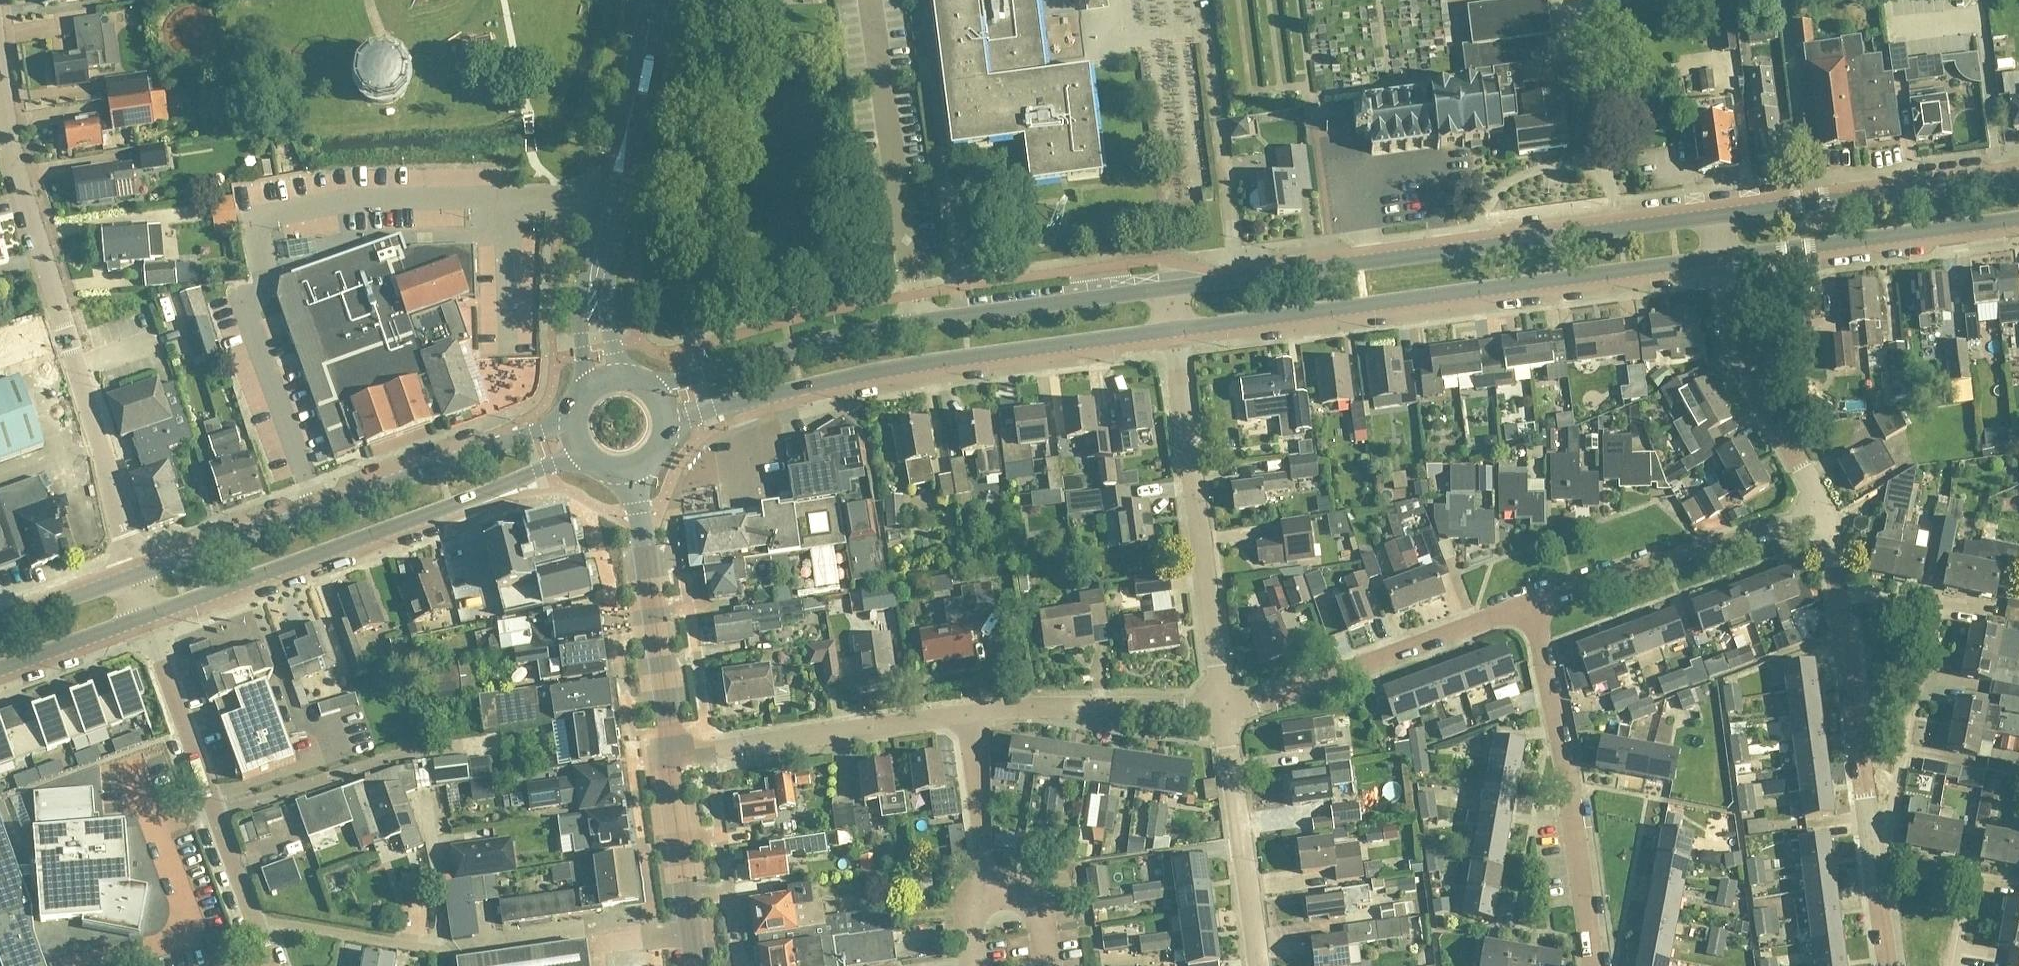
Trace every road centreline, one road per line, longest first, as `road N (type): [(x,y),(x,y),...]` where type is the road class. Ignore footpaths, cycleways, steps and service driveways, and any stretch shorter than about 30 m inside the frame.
road 1 (tertiary): [(1716,217),(1161,288)]
road 2 (tertiary): [(1168,339),(1722,271)]
road 3 (residential): [(136,575),(13,158),(0,63)]
road 4 (tertiary): [(1161,288),(845,337),(654,396)]
road 5 (tertiary): [(665,440),(691,416),(799,390),(1168,339)]
road 6 (tertiary): [(569,417),(537,435),(136,575)]
road 7 (tertiary): [(148,616),(576,459)]
road 8 (residential): [(1221,710),(1168,339)]
road 9 (residential): [(1834,584),(1935,605),(1873,866)]
road 10 (residential): [(266,965),(148,616)]
road 11 (residential): [(1592,965),(1530,604)]
road 12 (residential): [(1221,710),(1530,604)]
road 13 (residential): [(1530,604),(1823,514)]
road 14 (tertiary): [(2018,178),(1716,217)]
road 15 (tertiary): [(1722,271),(2018,229)]
road 16 (residential): [(669,754),(962,717)]
road 17 (residential): [(1873,866),(1834,584)]
road 18 (residential): [(634,475),(669,754)]
road 19 (residential): [(1823,514),(1735,362),(1722,271)]
road 20 (residential): [(962,717),(1221,710)]
road 21 (residential): [(1256,965),(1221,710)]
road 22 (residential): [(669,754),(693,965)]
road 23 (tertiary): [(610,201),(655,0)]
road 24 (tertiary): [(610,201),(584,290),(585,391)]
road 25 (residential): [(1951,965),(1970,883),(1873,866)]
road 26 (tertiary): [(626,380),(609,339),(610,201)]
road 27 (unclassified): [(962,717),(987,889)]
road 28 (tertiary): [(0,669),(148,616)]
road 29 (tertiary): [(136,575),(0,624)]
road 30 (unclassified): [(1050,965),(1036,895),(1018,886),(987,889)]

